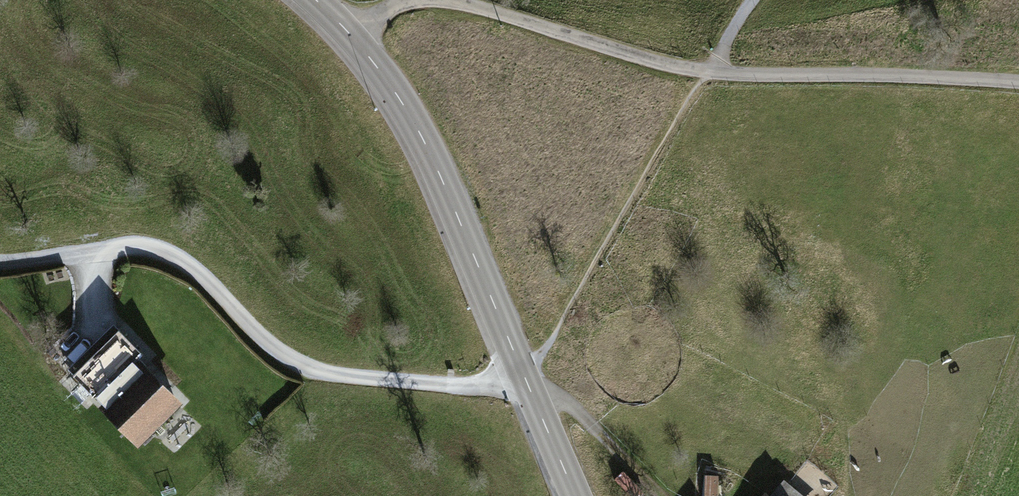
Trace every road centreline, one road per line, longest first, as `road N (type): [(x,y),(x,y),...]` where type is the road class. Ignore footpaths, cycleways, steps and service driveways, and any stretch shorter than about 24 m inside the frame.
road 1 (unclassified): [(448,0),(706,70),(1018,79)]
road 2 (residential): [(523,375),(458,385),(311,372),(286,359),(180,258),(134,245),(89,254),(97,317)]
road 3 (secondary): [(347,30),(429,153),(523,375)]
road 4 (secondary): [(523,375),(576,495)]

